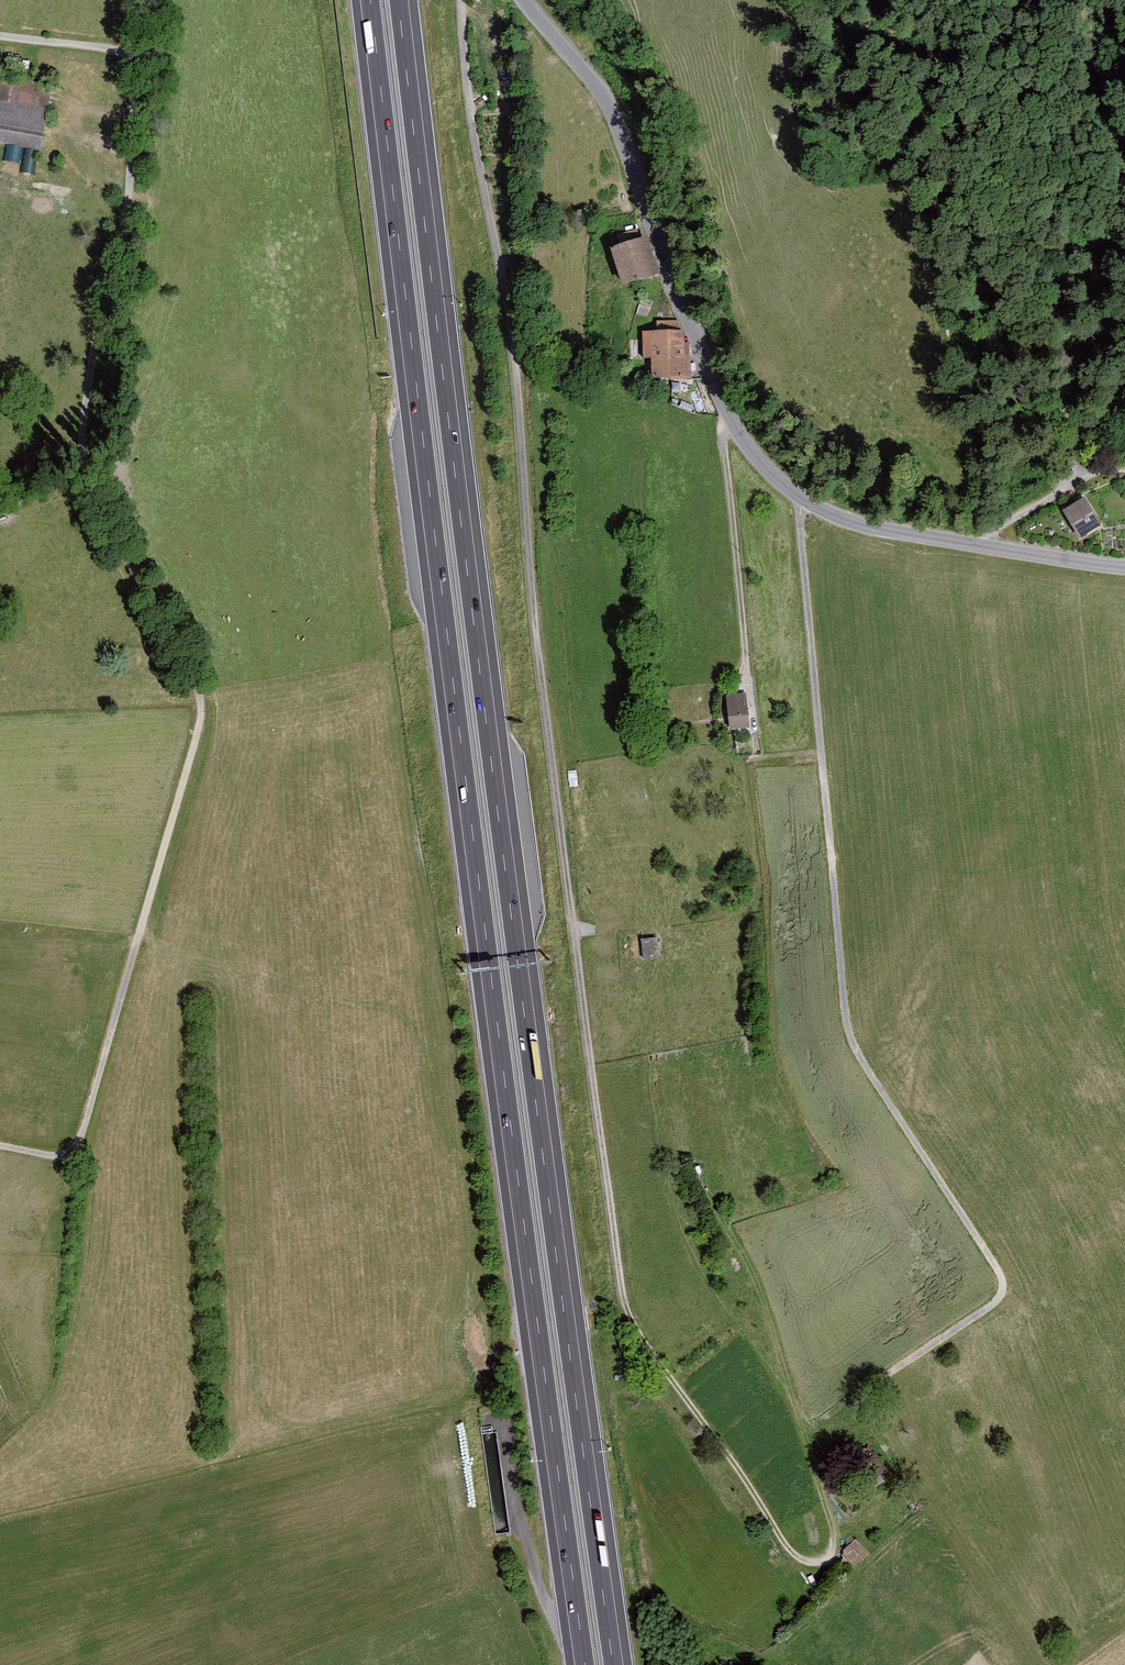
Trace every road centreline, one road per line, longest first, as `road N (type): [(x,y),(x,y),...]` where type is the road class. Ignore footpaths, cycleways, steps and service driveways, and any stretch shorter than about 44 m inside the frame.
road 1 (track): [(462,0),(471,113),(508,314),(542,681),(624,1300),(641,1337),(782,1540),(816,1563),(833,1551),(834,1531),(797,1414)]
road 2 (motorway): [(370,0),(585,1664)]
road 3 (motorway): [(613,1664),(398,0)]
road 4 (track): [(81,46),(132,54),(97,498),(200,704),(74,1166),(0,1152)]
road 5 (residential): [(804,500),(851,1037),(1003,1284),(988,1308),(858,1394)]
road 6 (residential): [(523,0),(614,118),(731,420),(755,456),(804,500)]
road 7 (residential): [(804,500),(879,529),(1124,567)]

